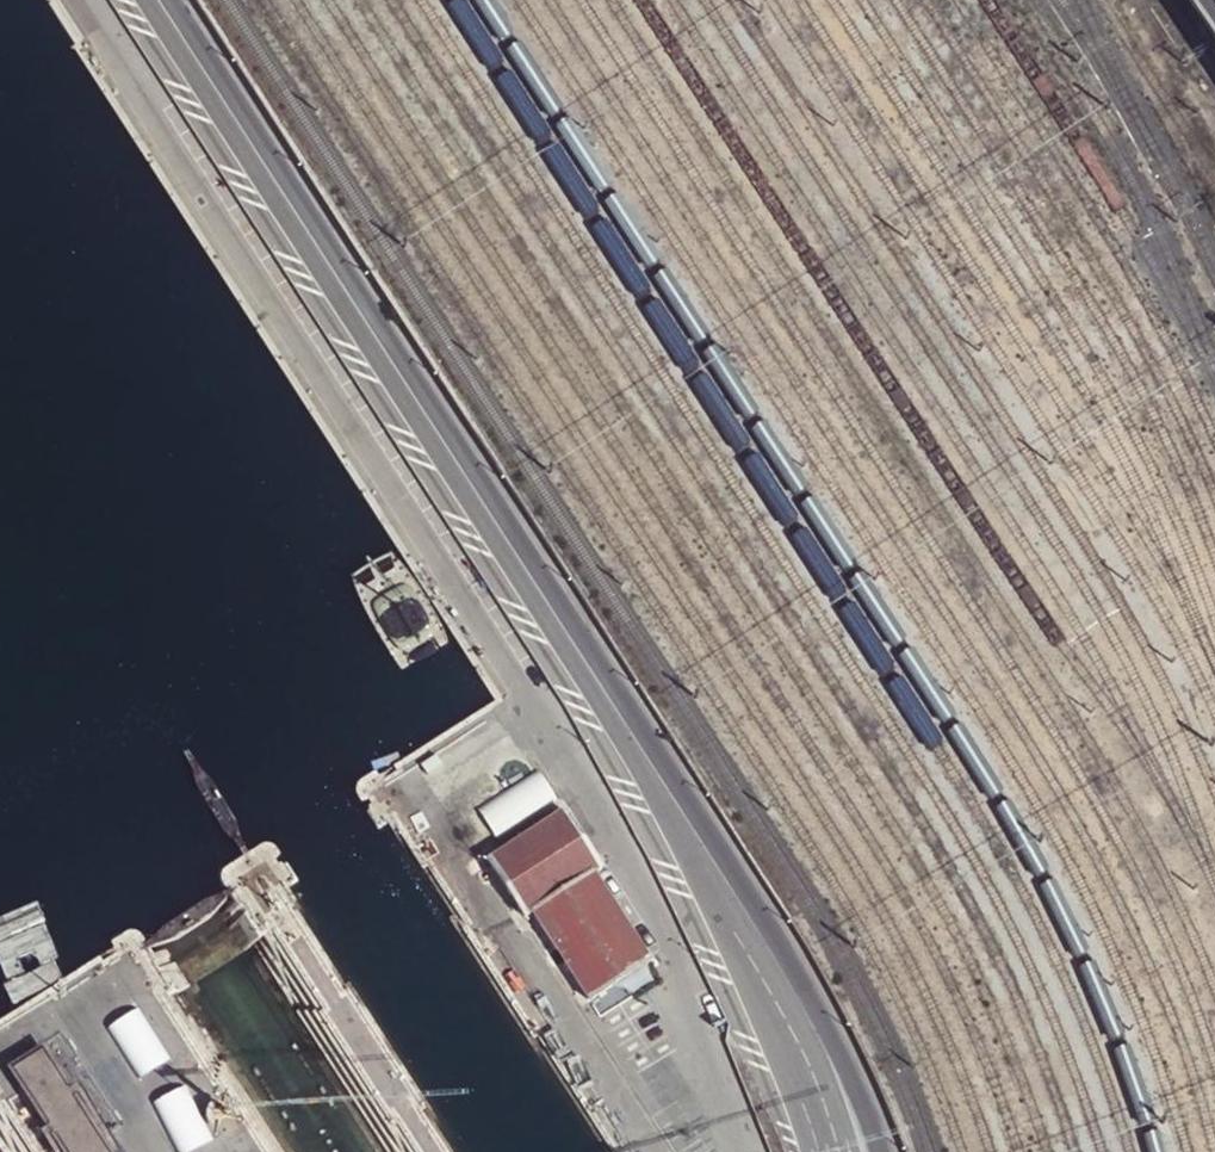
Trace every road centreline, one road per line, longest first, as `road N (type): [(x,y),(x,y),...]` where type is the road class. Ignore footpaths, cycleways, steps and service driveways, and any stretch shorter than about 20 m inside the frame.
road 1 (tertiary): [(161,0),(750,920),(827,1082),(847,1151)]

